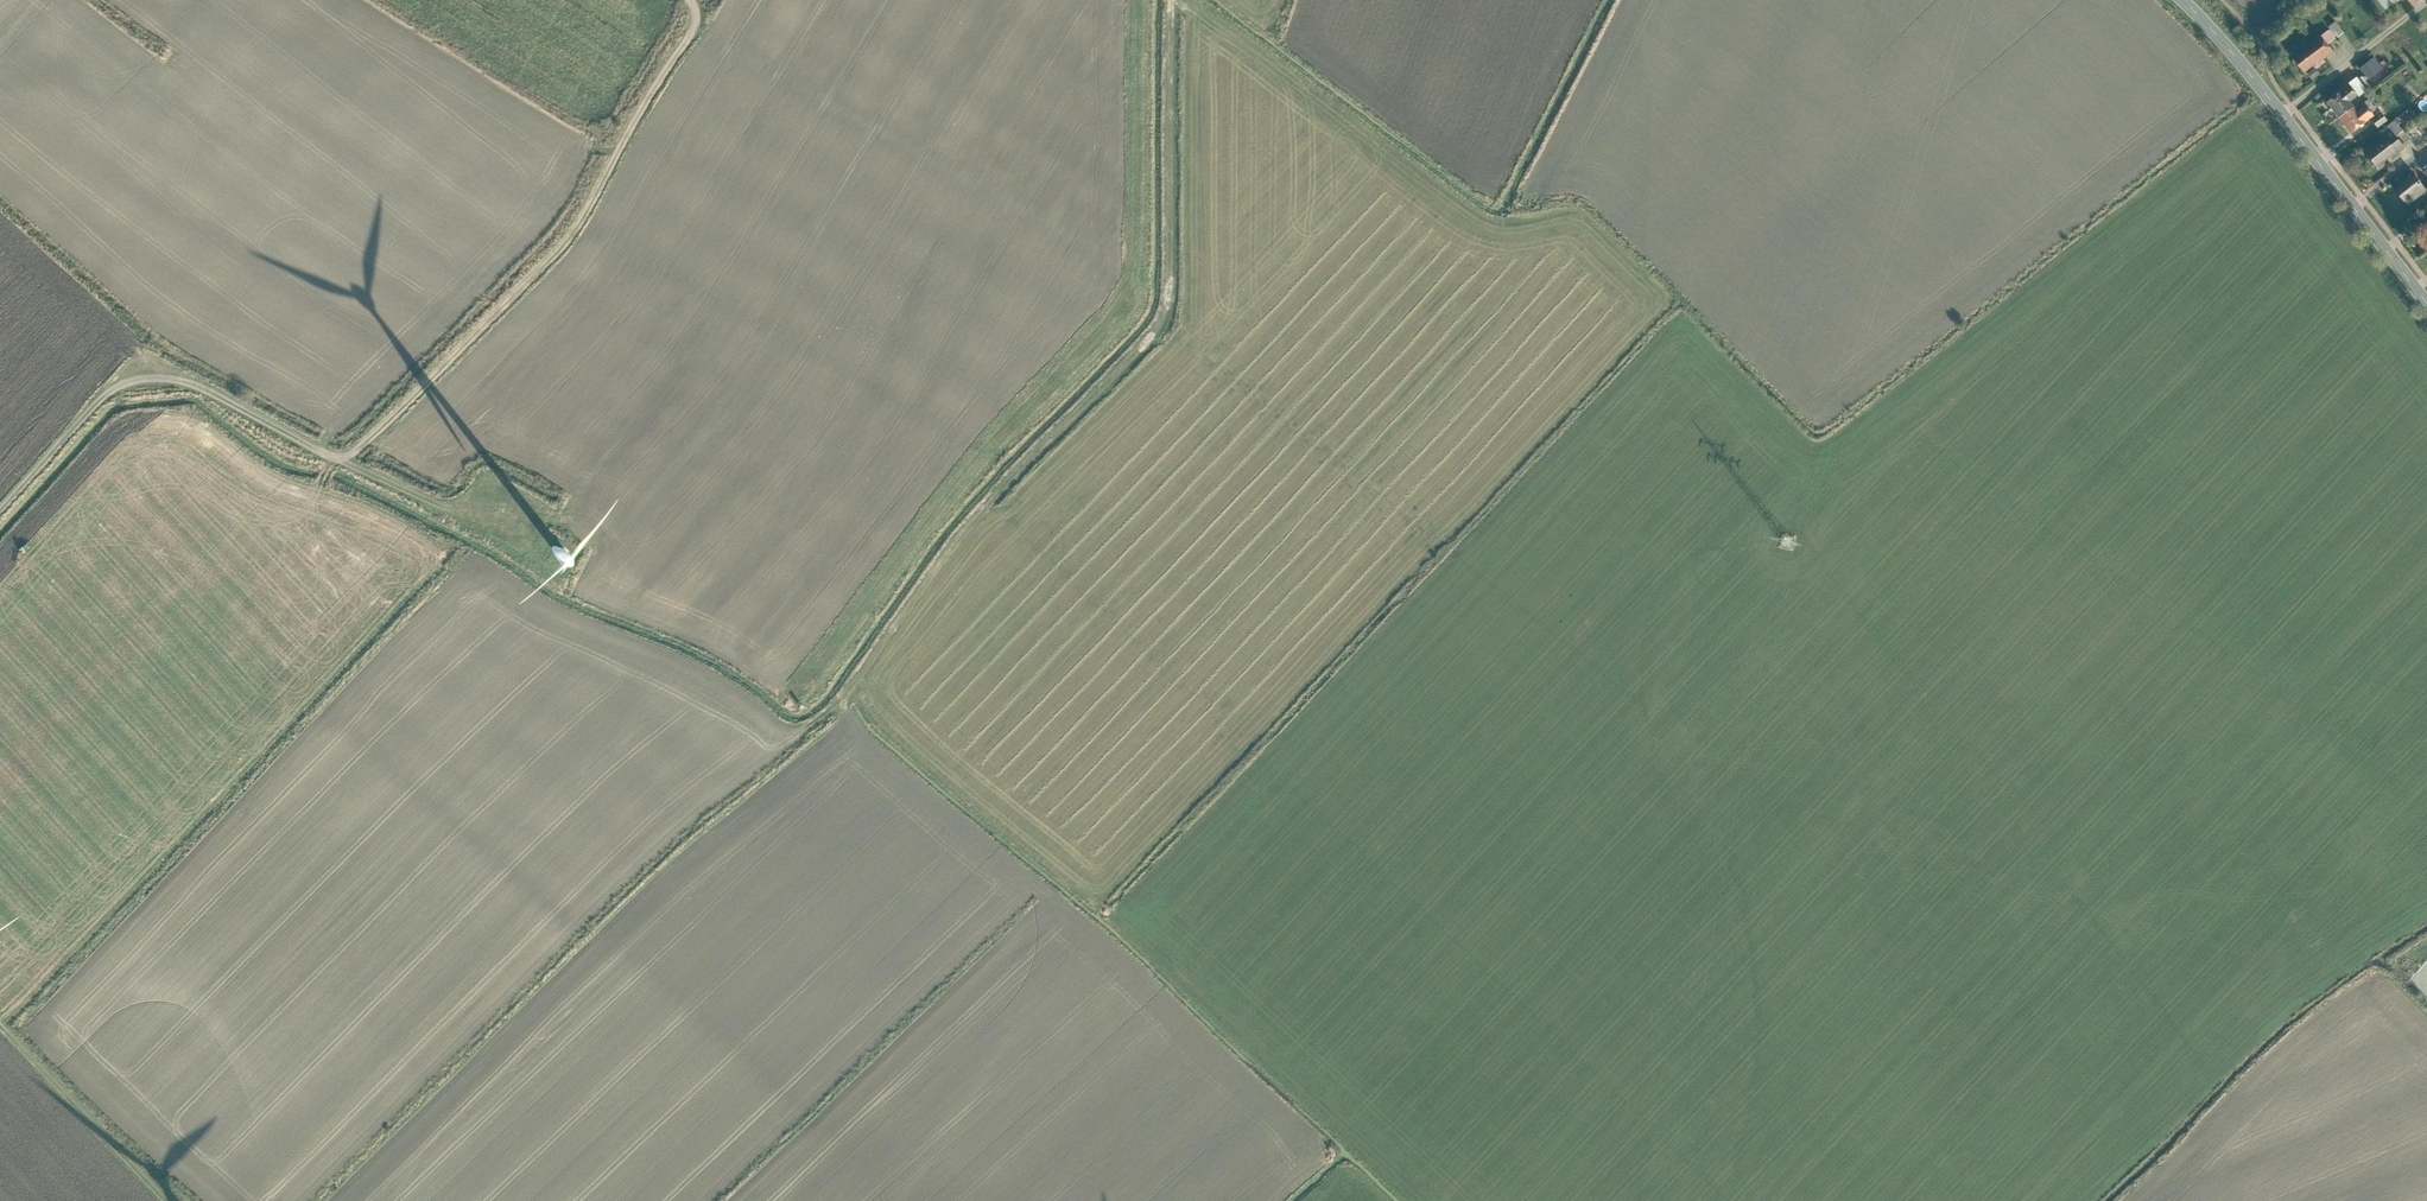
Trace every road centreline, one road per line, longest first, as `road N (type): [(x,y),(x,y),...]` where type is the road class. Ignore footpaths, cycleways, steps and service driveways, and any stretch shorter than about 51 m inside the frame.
road 1 (track): [(339,462),(576,231),(697,23),(688,0)]
road 2 (track): [(483,530),(217,399),(153,384),(102,402),(0,509)]
road 3 (track): [(174,1200),(0,1020)]
road 4 (residential): [(2426,1),(2283,115)]
road 5 (tertiary): [(2283,115),(2183,0)]

